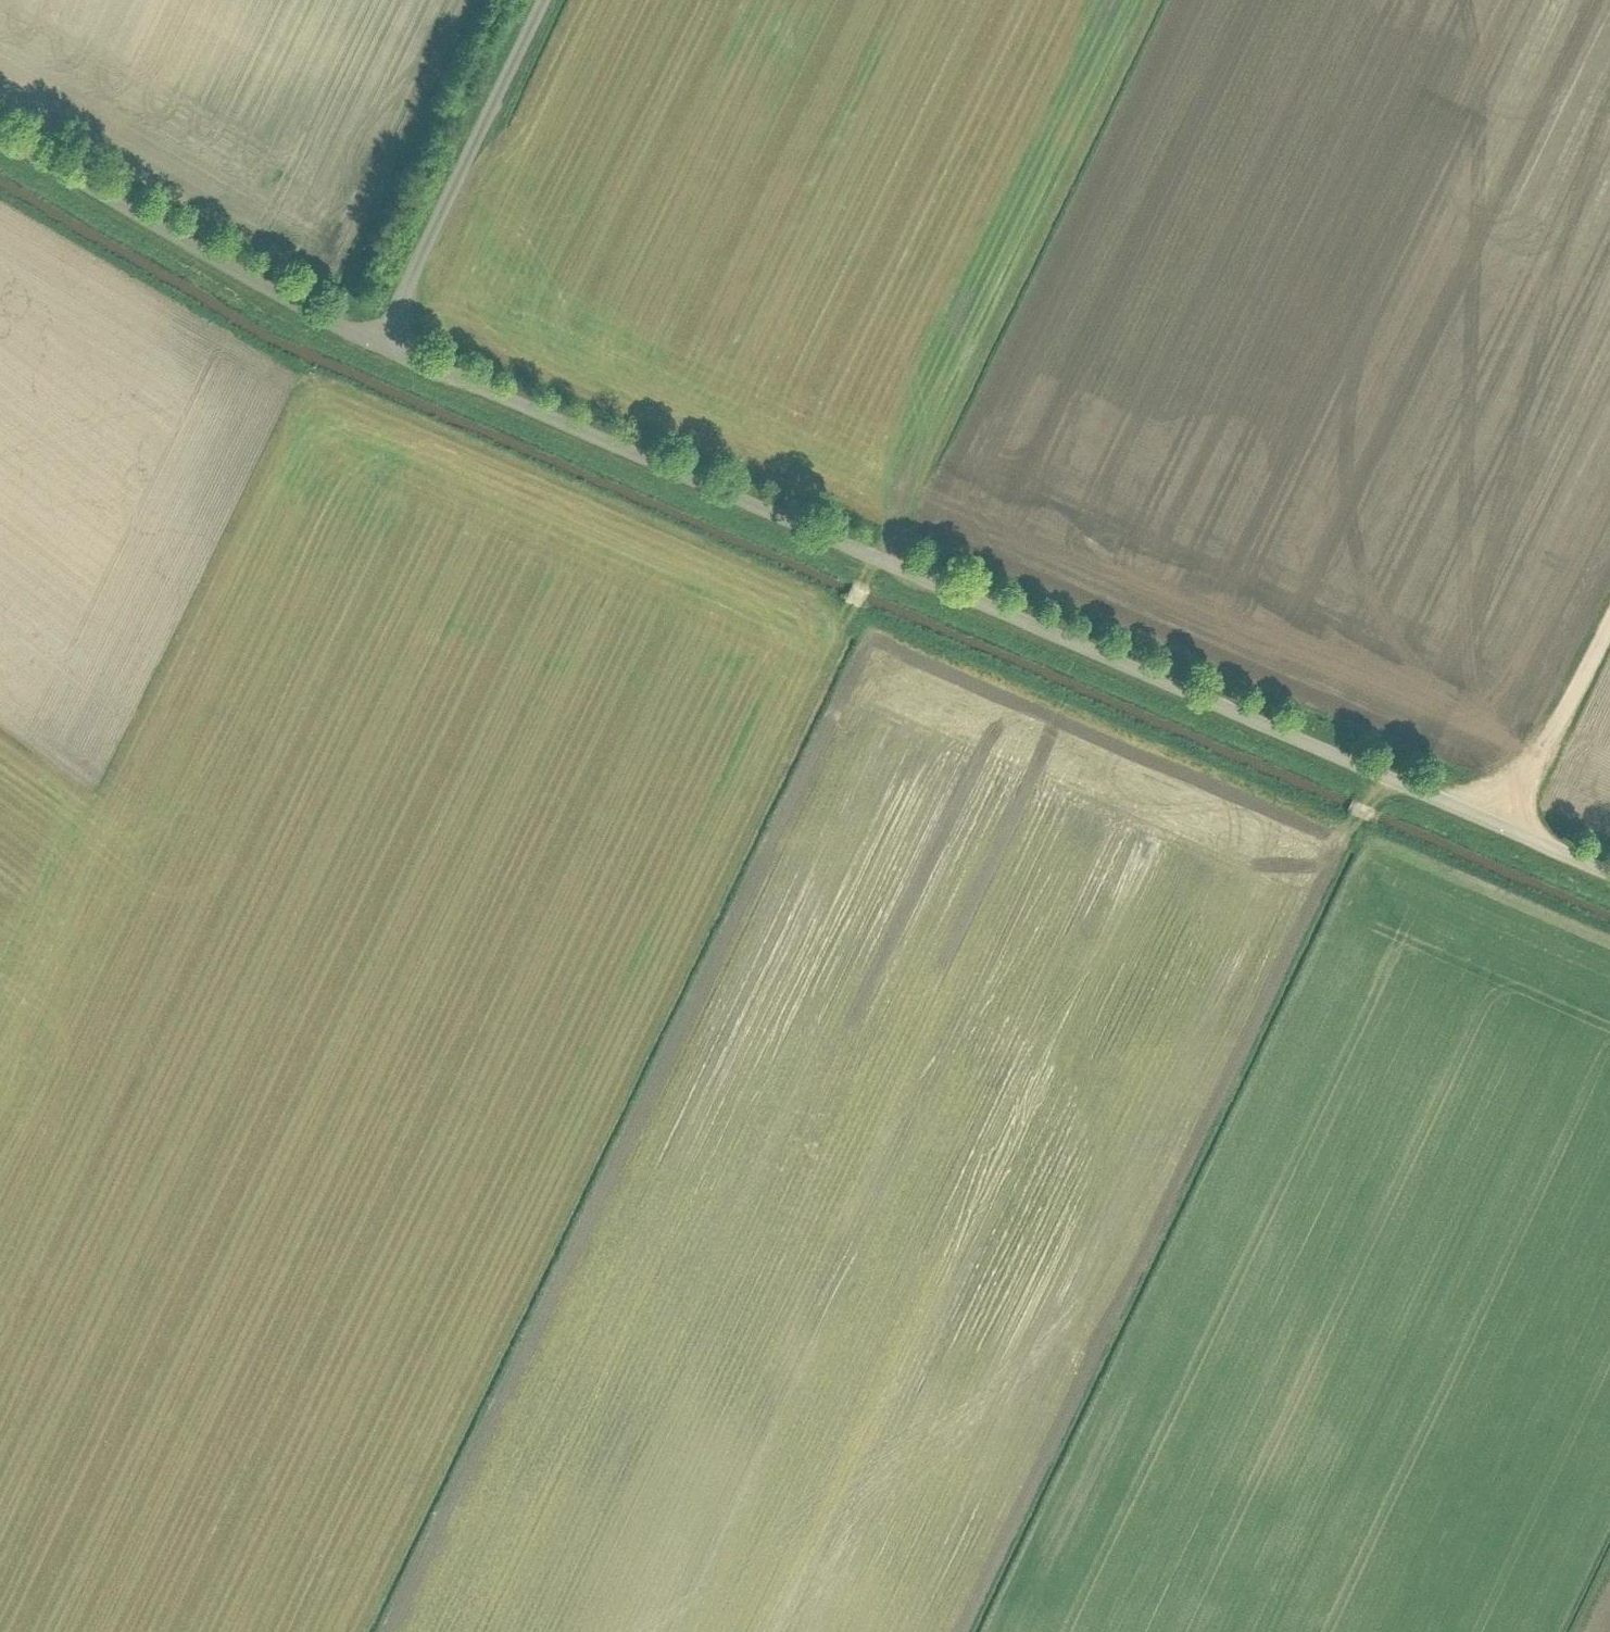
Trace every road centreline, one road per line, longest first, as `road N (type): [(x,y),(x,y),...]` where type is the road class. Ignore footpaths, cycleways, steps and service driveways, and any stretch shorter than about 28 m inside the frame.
road 1 (unclassified): [(387,344),(1609,870)]
road 2 (unclassified): [(0,134),(298,304),(387,344)]
road 3 (unclassified): [(387,344),(543,0)]
road 4 (track): [(1504,824),(1609,605)]

